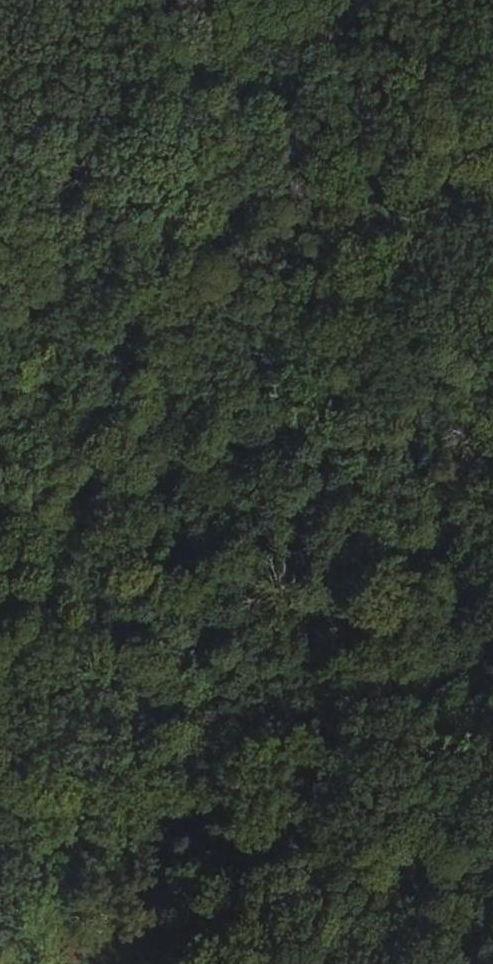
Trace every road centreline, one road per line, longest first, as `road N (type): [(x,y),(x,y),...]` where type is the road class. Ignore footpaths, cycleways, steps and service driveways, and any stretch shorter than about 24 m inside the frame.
road 1 (track): [(237,963),(247,952),(251,885),(280,801),(352,737),(397,661),(464,438),(492,392)]

